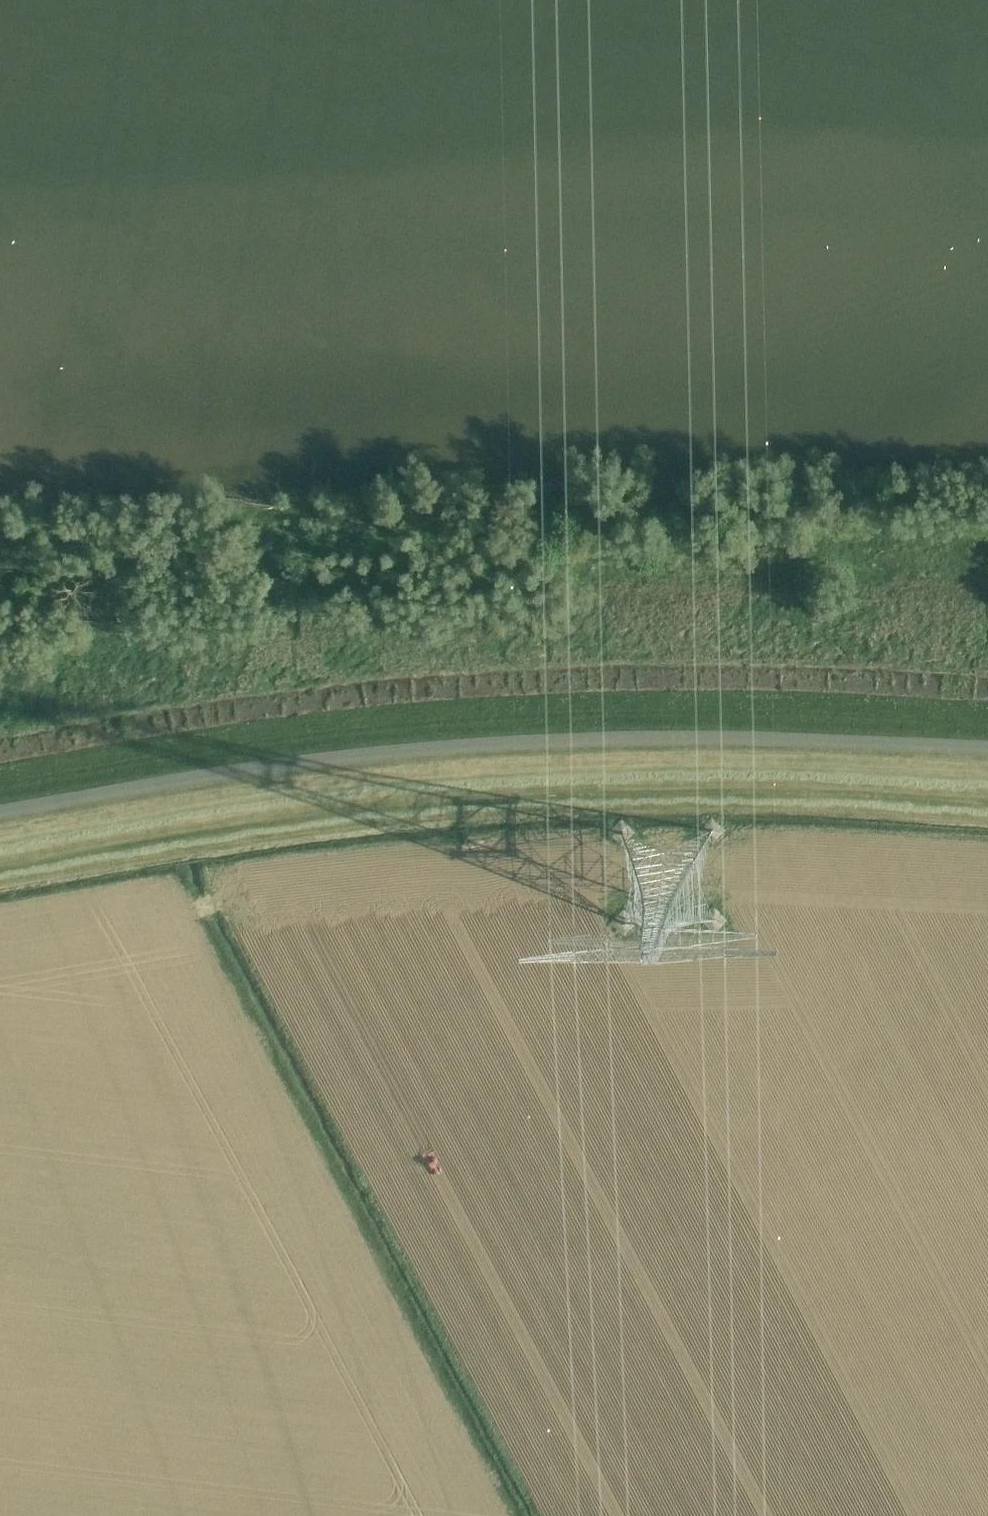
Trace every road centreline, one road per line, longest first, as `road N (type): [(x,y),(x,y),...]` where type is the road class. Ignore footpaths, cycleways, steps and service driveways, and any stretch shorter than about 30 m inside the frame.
road 1 (unclassified): [(987,751),(686,739),(517,743),(269,768),(0,813)]

